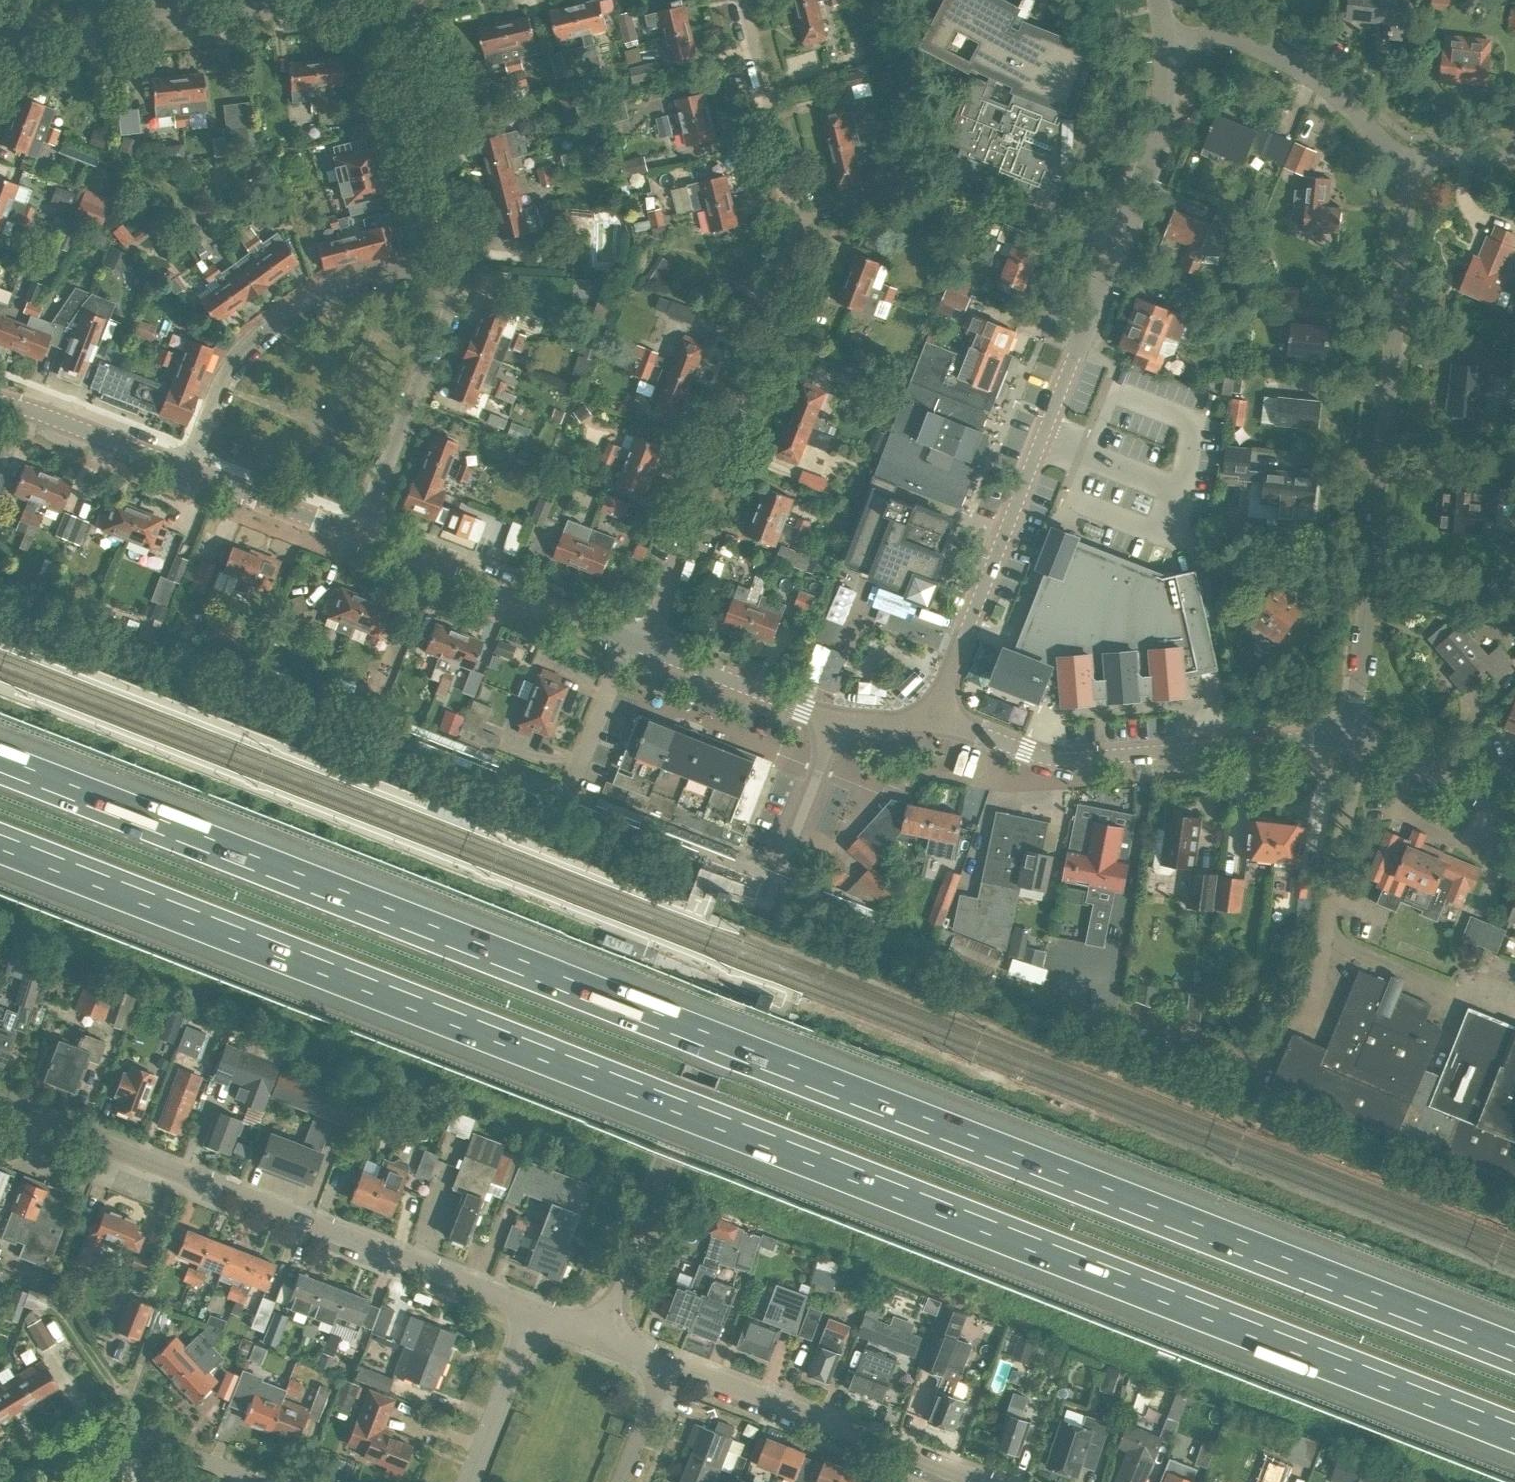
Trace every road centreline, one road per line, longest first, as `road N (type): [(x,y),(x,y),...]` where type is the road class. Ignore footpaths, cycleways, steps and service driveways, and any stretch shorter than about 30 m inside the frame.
road 1 (motorway): [(1514,1354),(0,763)]
road 2 (motorway): [(0,843),(1514,1432)]
road 3 (residential): [(937,720),(1149,161),(1163,103),(1163,41)]
road 4 (residential): [(646,648),(791,254),(791,210),(740,0)]
road 5 (residential): [(600,1338),(838,719)]
road 6 (residential): [(1350,740),(1396,336),(1406,169)]
road 7 (residential): [(533,1312),(0,1104)]
road 8 (tertiary): [(1350,740),(1075,759),(1039,755),(937,720)]
road 9 (residential): [(186,469),(230,367),(247,346),(355,279),(450,266)]
road 10 (residential): [(982,1481),(667,1366)]
road 11 (residential): [(0,49),(322,0)]
road 12 (residential): [(1406,169),(1287,61),(1249,44),(1163,41)]
road 13 (tertiary): [(625,641),(358,535)]
road 14 (residential): [(358,535),(449,306),(450,266)]
road 15 (residential): [(450,266),(451,225),(393,0)]
road 16 (residential): [(20,1481),(122,1430),(262,1481)]
road 17 (tertiary): [(838,719),(646,648)]
road 18 (tertiary): [(186,469),(0,402)]
road 19 (tertiary): [(358,535),(186,469)]
road 20 (residential): [(533,1312),(472,1481)]
road 21 (tertiary): [(1514,807),(1350,740)]
road 22 (residential): [(570,788),(625,641)]
road 23 (residential): [(620,1481),(667,1366)]

